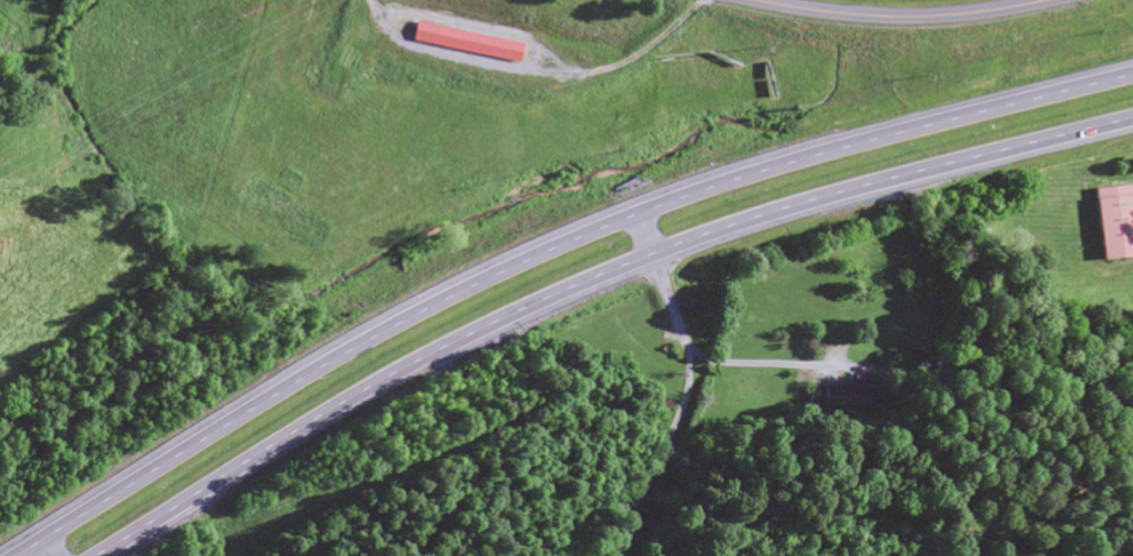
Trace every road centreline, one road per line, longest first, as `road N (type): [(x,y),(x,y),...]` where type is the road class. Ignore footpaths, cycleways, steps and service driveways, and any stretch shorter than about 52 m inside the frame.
road 1 (primary): [(1132,75),(708,187),(506,269),(274,394),(14,555)]
road 2 (primary): [(101,555),(337,409),(584,282),(798,207),(1132,121)]
road 3 (secondary): [(1051,0),(919,17),(752,0)]

